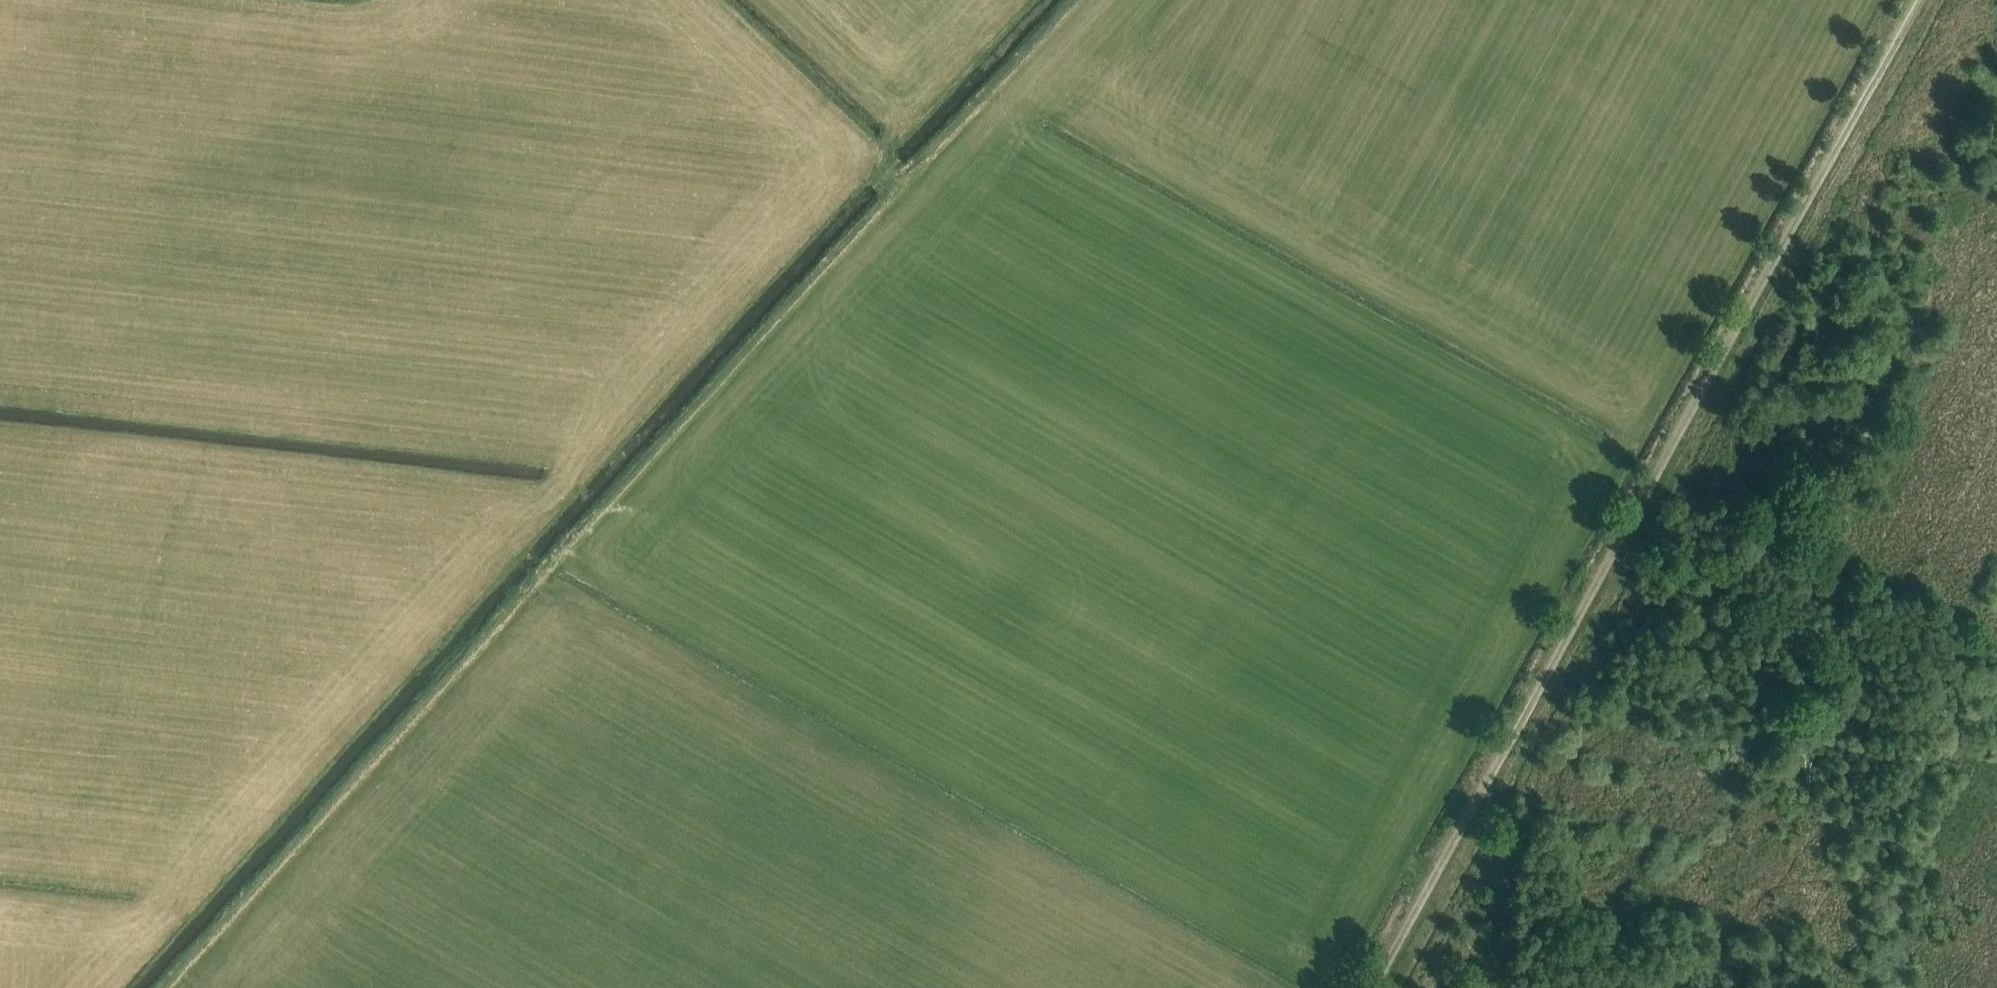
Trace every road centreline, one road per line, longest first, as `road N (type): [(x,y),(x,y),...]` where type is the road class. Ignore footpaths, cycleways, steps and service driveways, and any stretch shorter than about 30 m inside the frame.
road 1 (unclassified): [(1370,987),(1918,0)]

